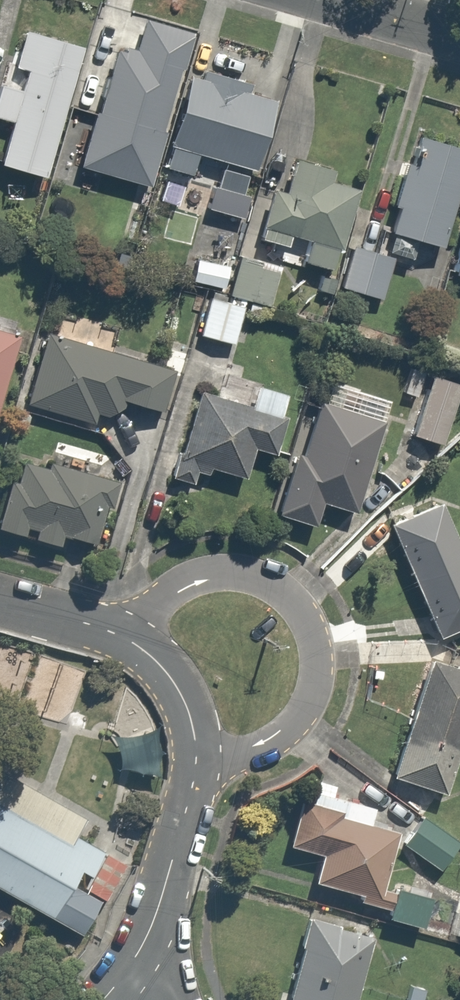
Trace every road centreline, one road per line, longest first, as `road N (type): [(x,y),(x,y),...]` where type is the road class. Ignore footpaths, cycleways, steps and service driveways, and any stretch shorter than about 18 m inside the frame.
road 1 (residential): [(112,631),(213,575),(268,586),(307,625),(313,674),(297,719),(276,739),(196,768)]
road 2 (residential): [(196,768),(165,883),(130,969)]
road 3 (residential): [(112,631),(140,647),(178,686),(196,768)]
road 4 (residential): [(459,40),(322,0)]

